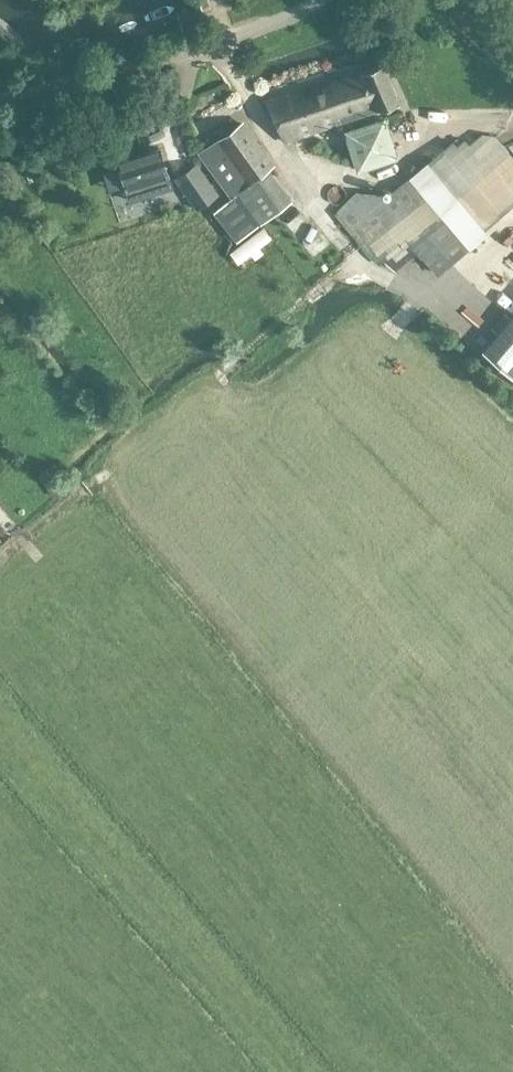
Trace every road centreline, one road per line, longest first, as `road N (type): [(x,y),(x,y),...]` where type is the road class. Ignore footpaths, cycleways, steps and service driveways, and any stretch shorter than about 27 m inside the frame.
road 1 (unclassified): [(0,96),(222,46),(321,0)]
road 2 (track): [(224,383),(223,373),(358,257)]

